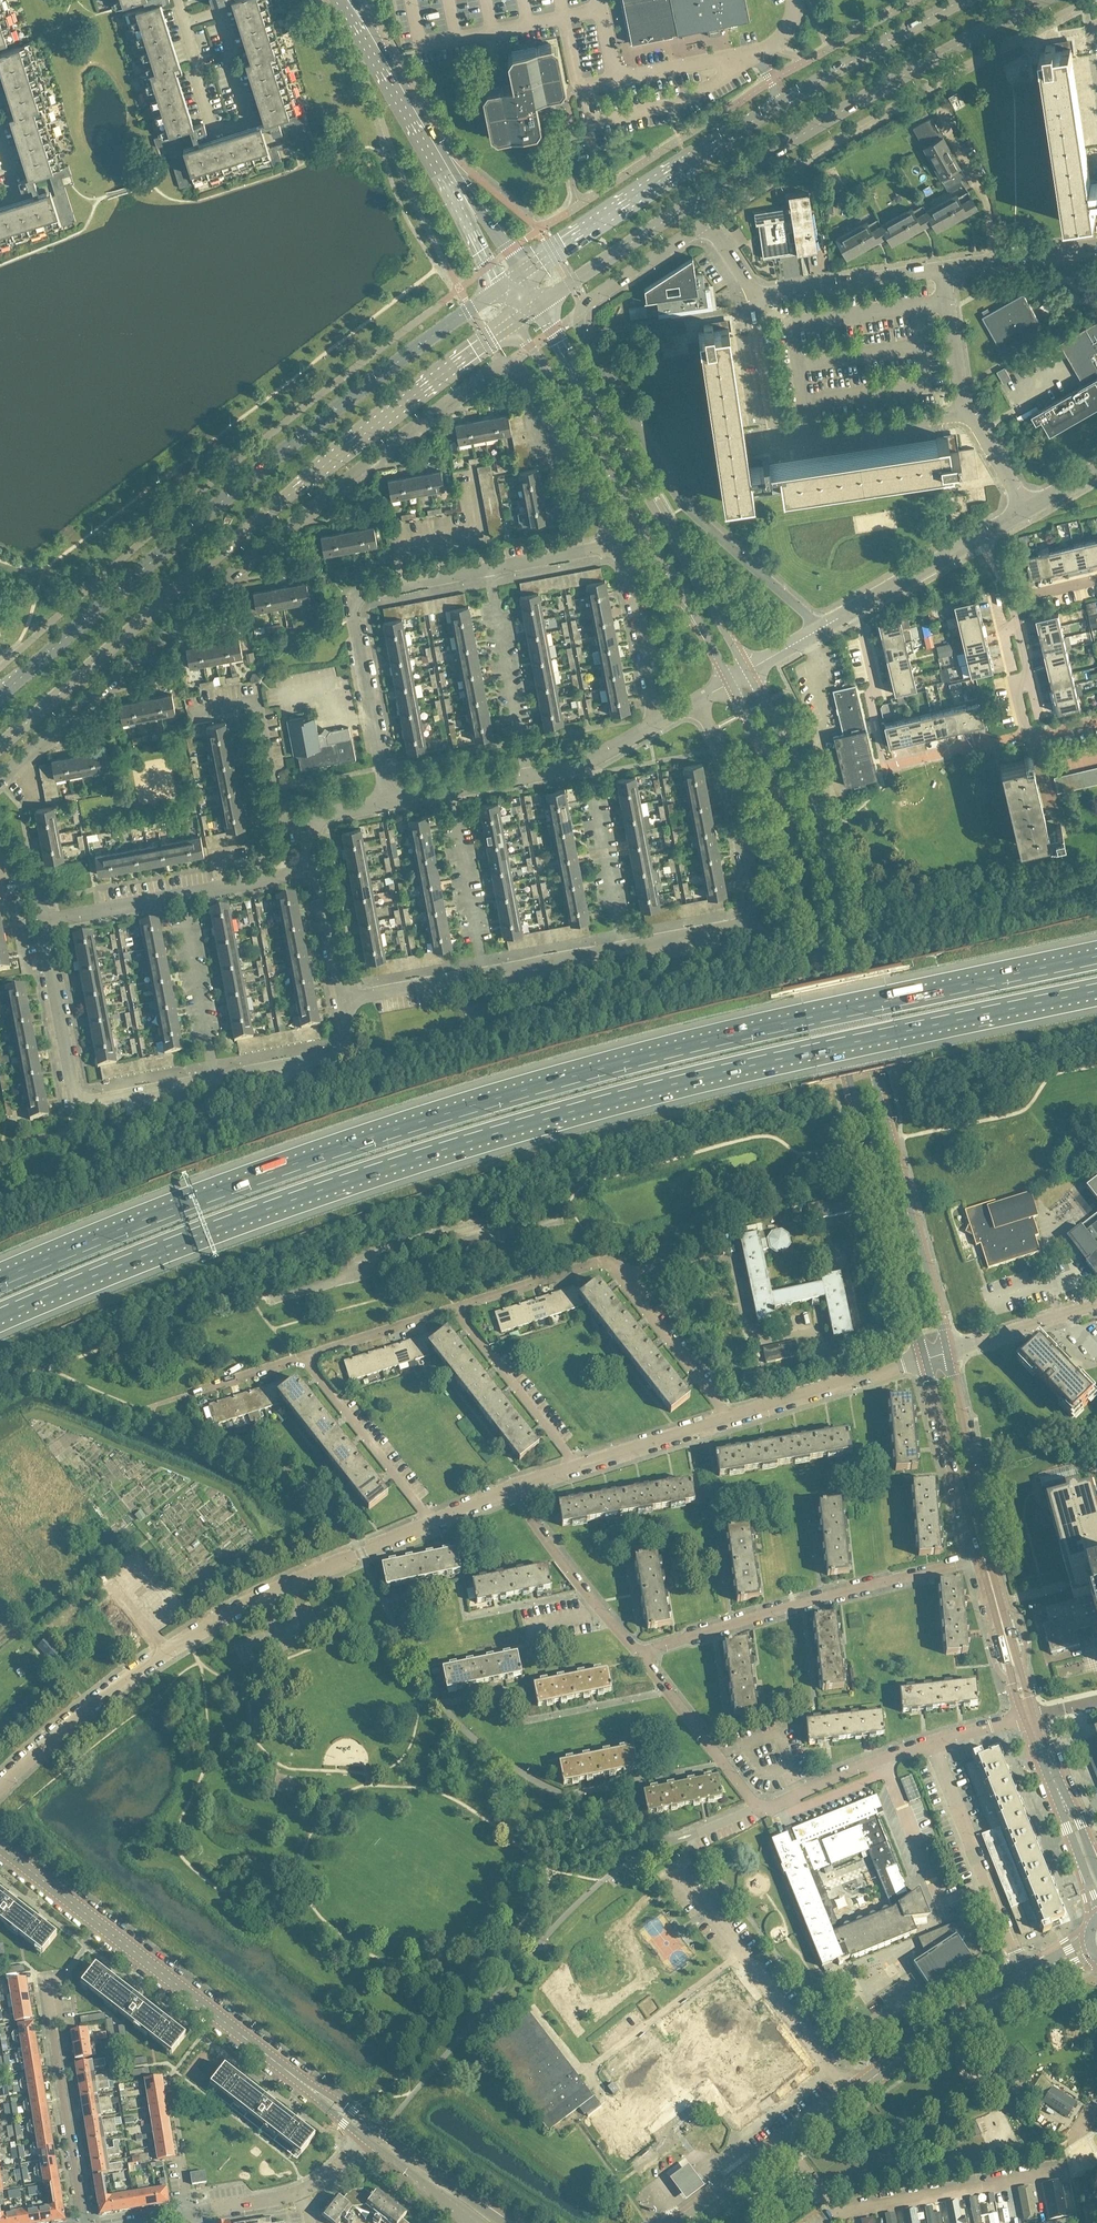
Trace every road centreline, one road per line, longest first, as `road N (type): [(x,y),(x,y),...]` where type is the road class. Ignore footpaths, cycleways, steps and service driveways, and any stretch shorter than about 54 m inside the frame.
road 1 (motorway): [(0,1316),(271,1208),(488,1135),(644,1091),(1096,991)]
road 2 (motorway): [(1096,956),(804,1018),(475,1104),(247,1179),(0,1279)]
road 3 (tertiary): [(948,1350),(821,835),(747,671)]
road 4 (tertiary): [(730,681),(790,828),(923,1357)]
road 5 (primary): [(0,746),(349,447),(519,319)]
road 6 (residential): [(0,779),(381,453),(498,366),(516,366)]
road 7 (residential): [(821,627),(683,504),(573,316),(707,222),(756,297)]
road 8 (primary): [(502,286),(256,474),(0,696)]
road 9 (primary): [(538,306),(690,203),(1045,0)]
road 10 (residential): [(0,1784),(102,1696),(188,1638),(429,1523)]
road 11 (tertiary): [(747,671),(538,306)]
road 12 (tertiary): [(519,319),(730,681)]
road 13 (secondary): [(302,2082),(0,1847)]
road 14 (residential): [(621,948),(755,922),(723,753),(695,701)]
road 15 (residential): [(454,1308),(607,1262),(725,1421)]
road 16 (residential): [(638,1653),(978,1559)]
road 17 (residential): [(969,412),(778,441),(756,297)]
road 18 (tertiary): [(342,0),(502,286)]
road 19 (tertiary): [(520,274),(354,0)]
road 20 (residential): [(785,2144),(839,2212),(1062,2172)]
road 21 (residential): [(885,767),(1026,735),(1013,685),(1029,681),(1011,601)]
road 22 (primary): [(766,112),(520,274)]
road 23 (secondary): [(785,2144),(919,2044),(1027,1979)]
road 24 (residential): [(387,803),(348,596),(403,585)]
road 25 (residential): [(83,2222),(44,1976)]
road 26 (primary): [(963,0),(766,112)]
road 27 (residential): [(1015,1948),(932,1741)]
road 28 (residential): [(192,712),(257,700),(280,823),(309,818)]
road 29 (unclassified): [(599,0),(616,79),(752,53)]
road 30 (residential): [(527,776),(489,570)]
road 31 (tertiary): [(923,1357),(978,1559)]
road 32 (tertiary): [(990,1555),(948,1350)]
road 33 (residential): [(429,1523),(303,1357)]
road 34 (residential): [(638,1653),(512,1489)]
road 35 (residential): [(621,544),(516,366)]
road 36 (residential): [(573,1469),(454,1308)]
road 37 (residential): [(759,1806),(638,1653)]
road 38 (residential): [(215,1078),(354,1052),(344,1001)]
road 39 (residential): [(725,1421),(904,1363)]
road 40 (residential): [(756,297),(942,269)]
road 41 (residential): [(621,948),(587,764)]
road 42 (residential): [(76,1105),(41,922)]
road 43 (residential): [(483,974),(449,791)]
road 44 (residential): [(215,1078),(181,896)]
road 45 (residential): [(759,1806),(932,1741)]
road 46 (residential): [(655,724),(621,544)]
road 47 (residential): [(463,471),(473,532),(397,547),(403,585)]
road 48 (tertiary): [(1029,1717),(990,1555)]
road 49 (secondary): [(505,2222),(370,2125)]
road 50 (tertiary): [(978,1559),(1029,1717)]
road 51 (residential): [(885,767),(857,607)]
road 52 (residential): [(573,1469),(725,1421)]
road 53 (residential): [(303,1357),(454,1308)]
road 54 (residential): [(942,269),(1096,246)]
road 55 (residential): [(969,412),(942,269)]
road 56 (secondary): [(362,2136),(477,2222)]
road 57 (unclassified): [(857,607),(981,536)]
road 58 (residential): [(41,922),(181,896)]
road 59 (residential): [(76,1105),(215,1078)]
road 60 (residential): [(344,1001),(483,974)]
road 61 (residential): [(181,896),(319,869)]
road 62 (residential): [(483,974),(621,948)]
road 63 (residential): [(489,570),(621,544)]
road 64 (residential): [(344,1001),(319,869)]
road 65 (secondary): [(683,2222),(785,2144)]
road 66 (residential): [(975,1342),(1096,1304)]

